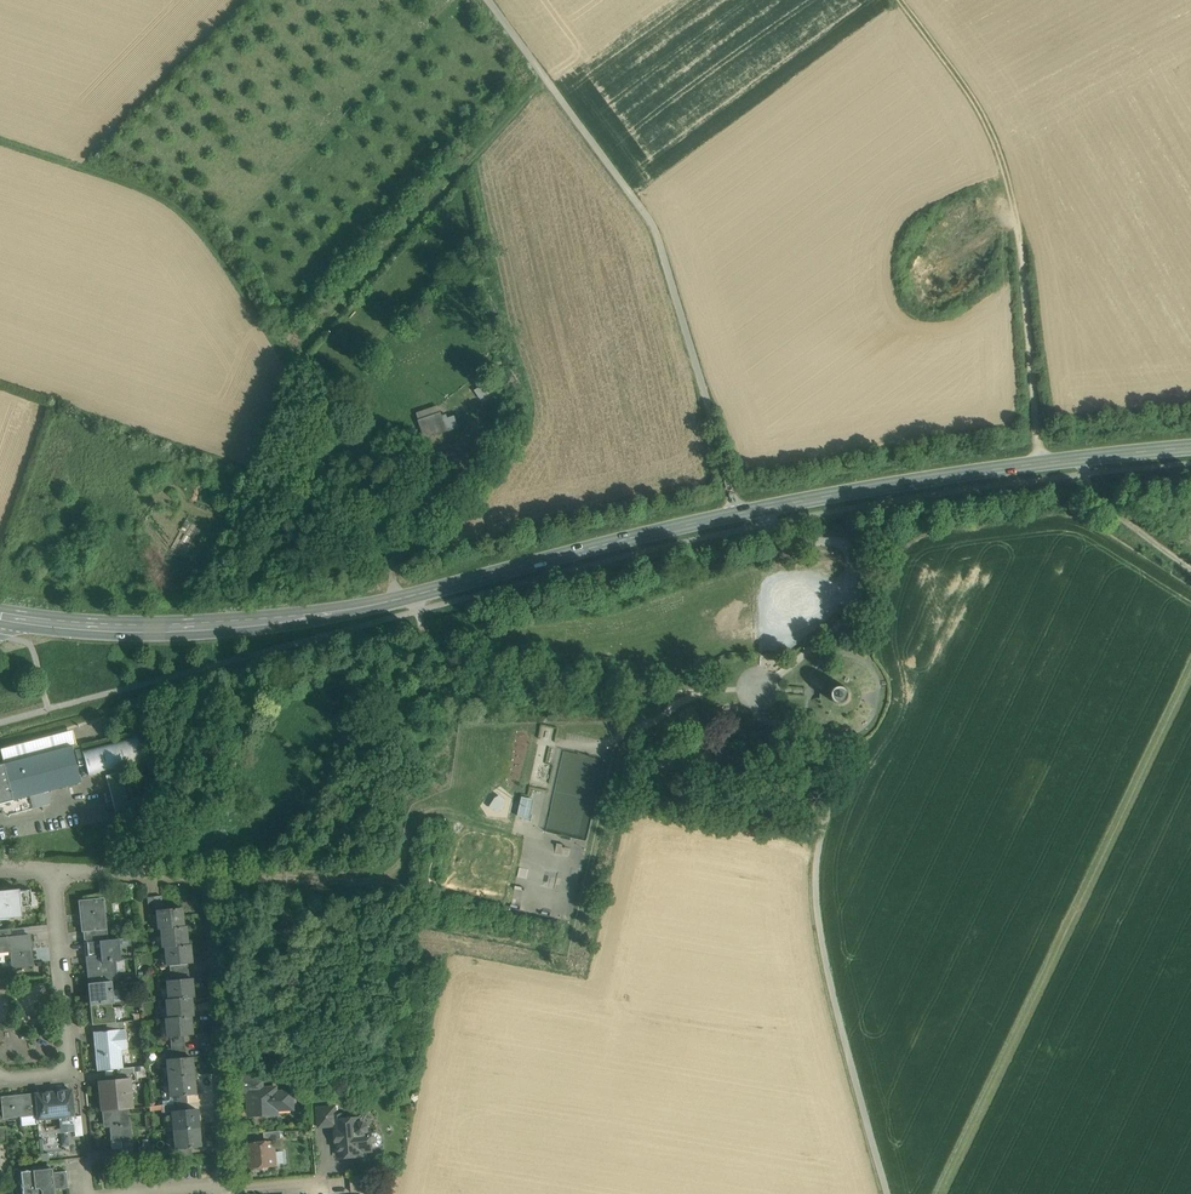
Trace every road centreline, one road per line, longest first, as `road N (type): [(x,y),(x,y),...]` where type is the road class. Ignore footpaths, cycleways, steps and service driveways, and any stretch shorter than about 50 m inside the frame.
road 1 (secondary): [(0,617),(140,629),(314,618),(740,514),(1015,465),(1190,447)]
road 2 (track): [(740,514),(653,225),(489,0)]
road 3 (residential): [(51,872),(196,874),(214,884),(229,1188)]
road 4 (track): [(825,811),(814,888),(823,954),(883,1193)]
road 5 (track): [(416,612),(434,655),(465,668),(642,692),(750,690)]
road 6 (track): [(214,884),(397,883),(418,820),(443,814),(512,830)]
road 7 (residential): [(51,872),(72,1045),(55,1077),(0,1079)]
road 8 (track): [(1081,457),(1089,489),(1190,567)]

